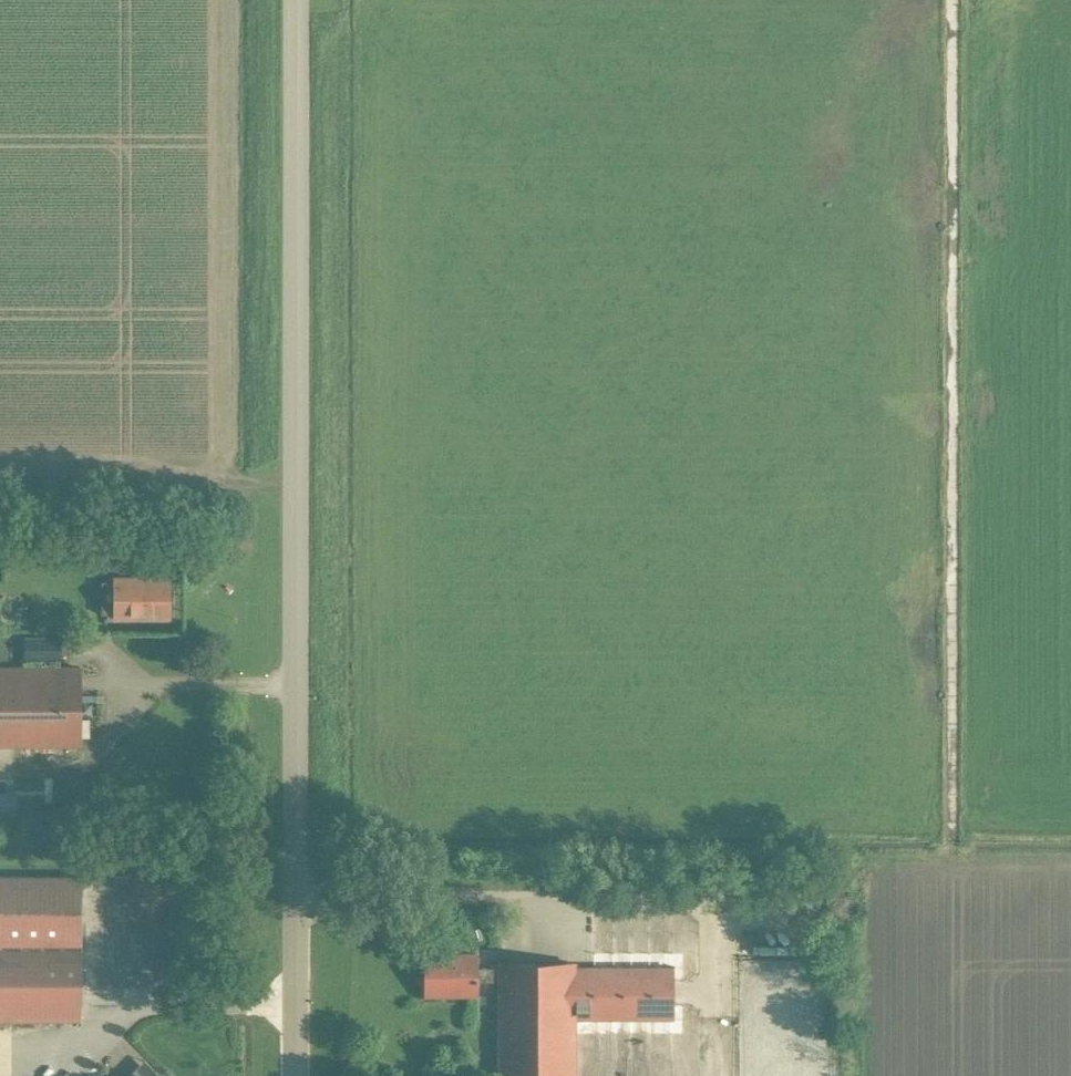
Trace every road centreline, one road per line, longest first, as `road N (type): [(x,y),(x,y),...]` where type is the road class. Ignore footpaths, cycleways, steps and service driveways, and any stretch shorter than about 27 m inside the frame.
road 1 (unclassified): [(298,1075),(296,0)]

